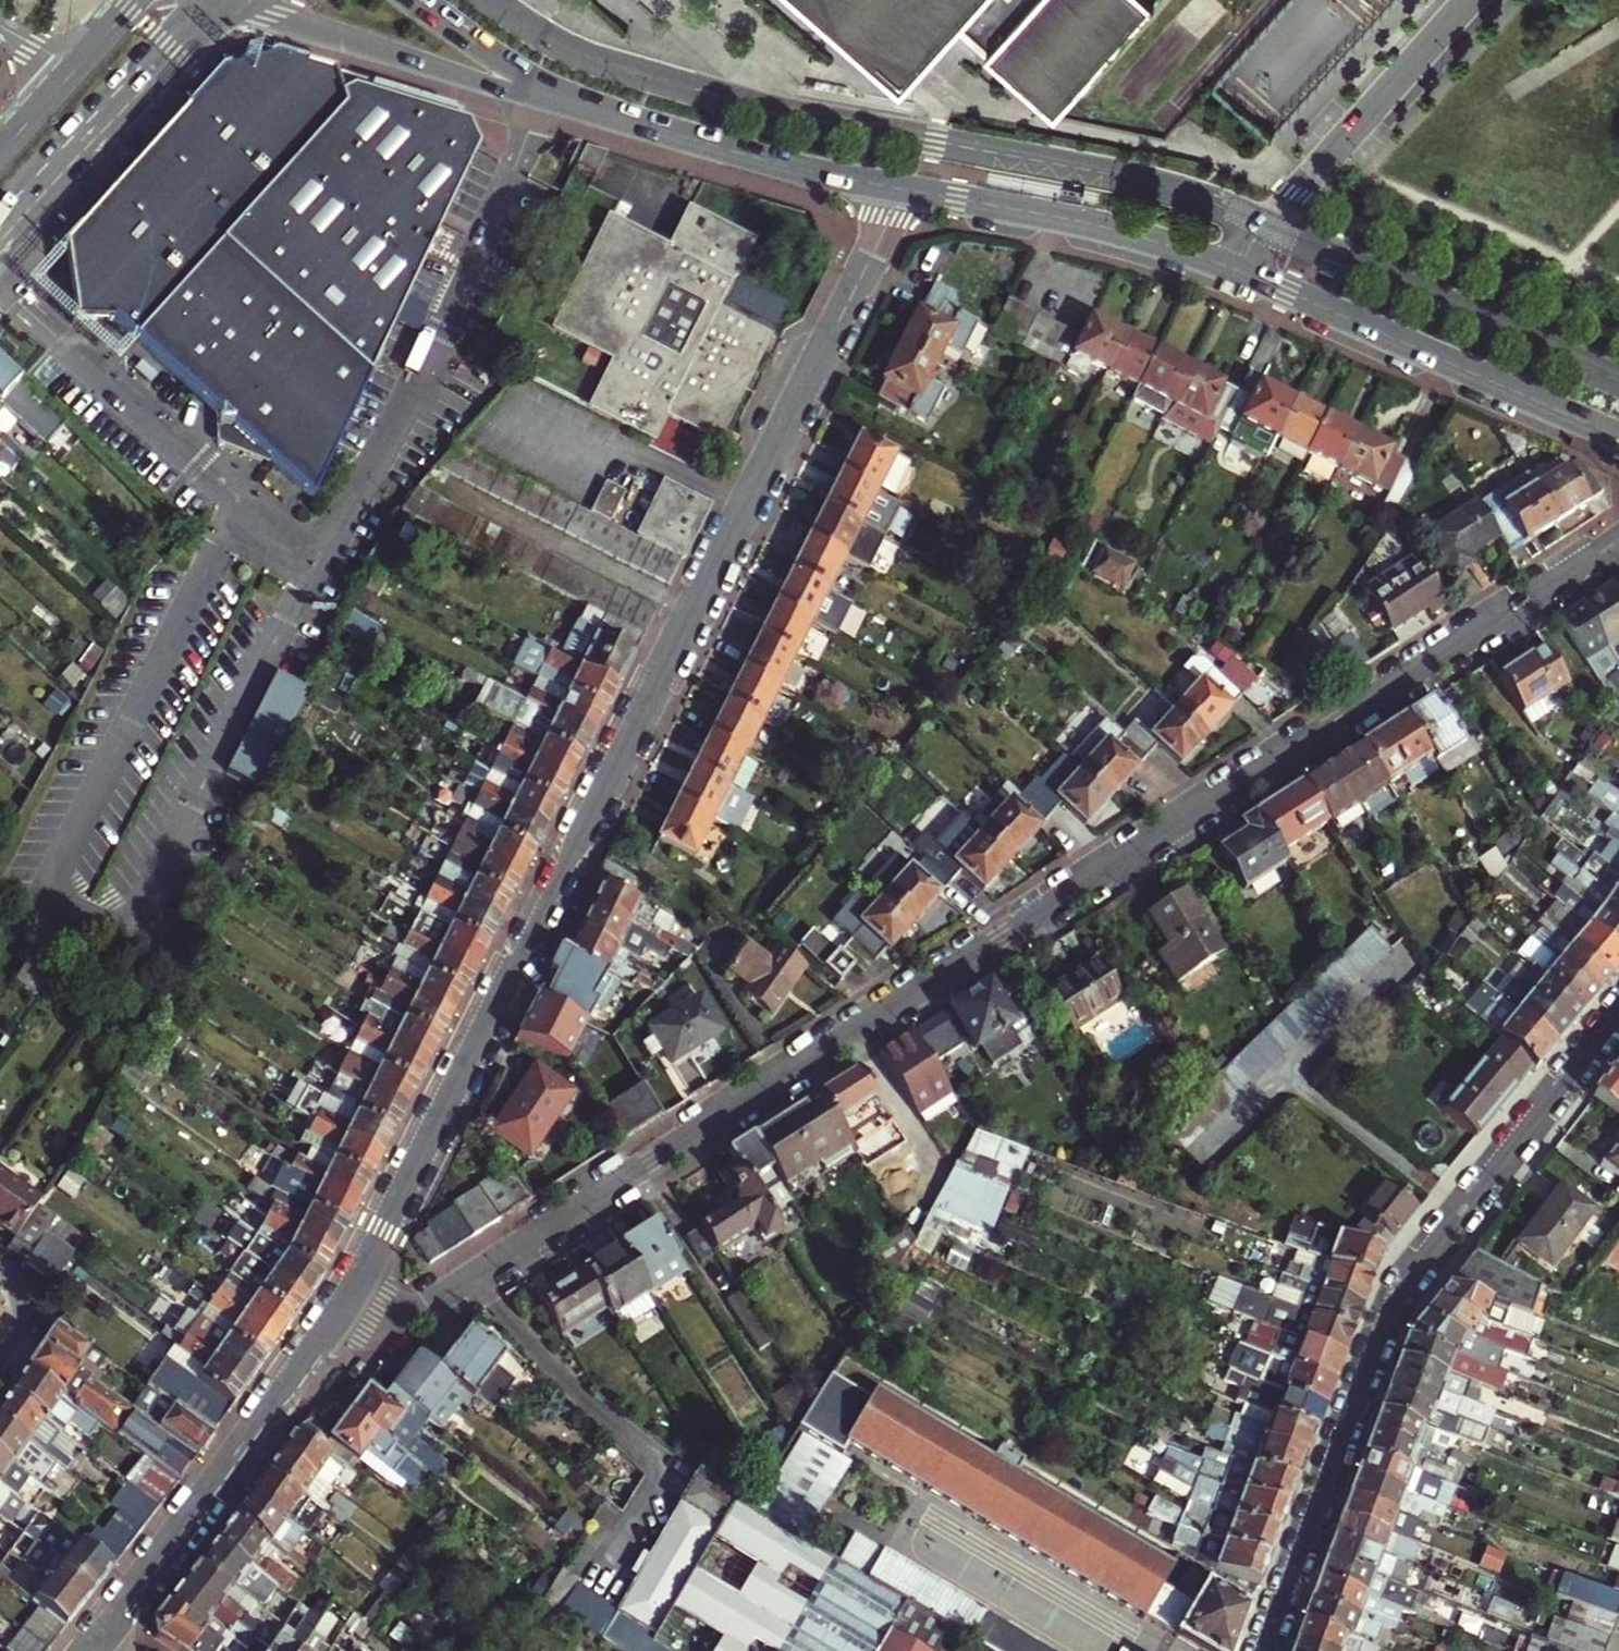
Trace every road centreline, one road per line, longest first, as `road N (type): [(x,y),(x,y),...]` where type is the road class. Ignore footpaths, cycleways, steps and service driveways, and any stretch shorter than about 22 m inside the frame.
road 1 (residential): [(343,1302),(384,1318),(440,1296),(1618,543)]
road 2 (residential): [(343,1302),(901,189)]
road 3 (residential): [(1260,1650),(1400,1282),(1618,1008)]
road 4 (residential): [(343,1302),(91,1645)]
road 5 (secondary): [(1241,272),(1618,437)]
road 6 (secondary): [(550,98),(768,161),(901,189)]
road 7 (residential): [(1469,0),(1311,176),(1241,272)]
road 8 (secondary): [(901,189),(1091,224),(1241,272)]
road 9 (secondary): [(224,2),(550,98)]
road 10 (primary): [(0,243),(224,2)]
road 11 (secondary): [(550,98),(419,0)]

